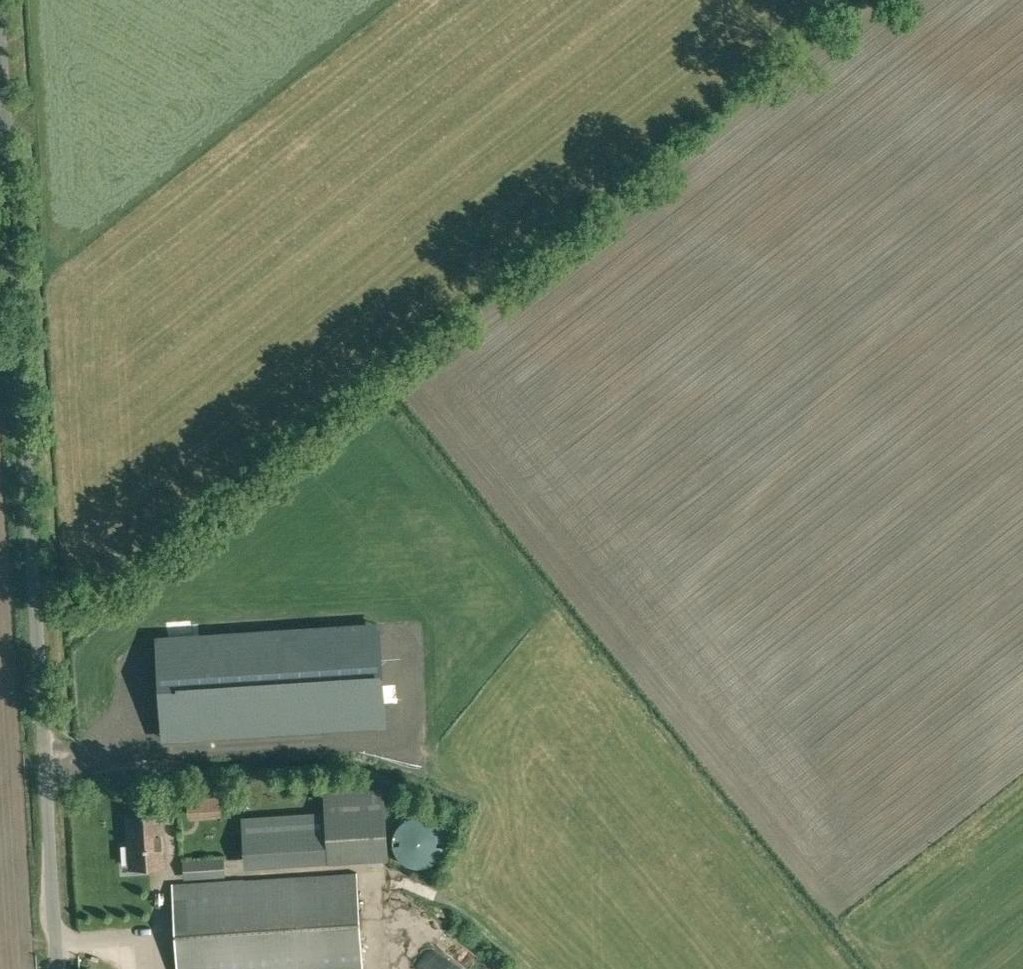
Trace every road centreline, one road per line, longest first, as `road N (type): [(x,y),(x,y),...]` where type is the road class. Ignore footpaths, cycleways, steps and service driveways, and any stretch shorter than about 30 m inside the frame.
road 1 (unclassified): [(60,968),(0,106)]

